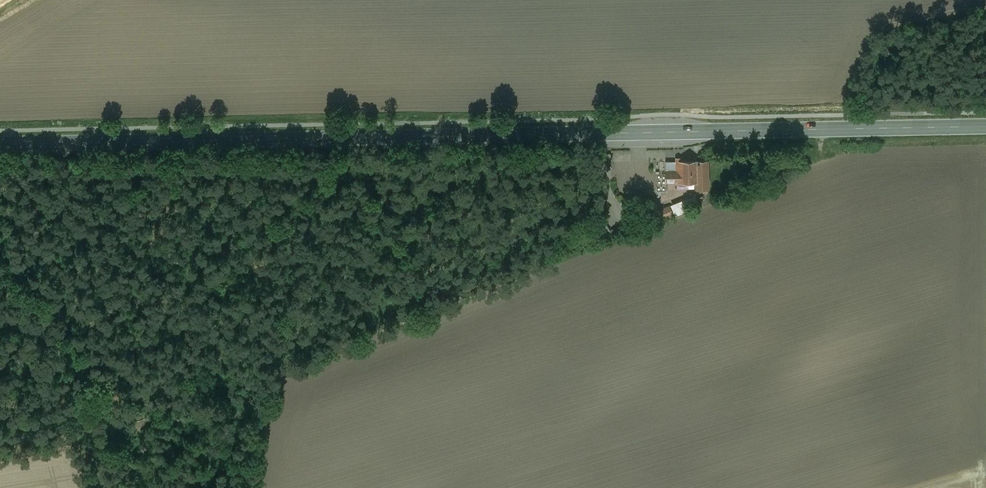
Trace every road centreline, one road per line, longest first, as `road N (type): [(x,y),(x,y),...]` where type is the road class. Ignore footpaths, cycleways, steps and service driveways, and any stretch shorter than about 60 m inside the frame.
road 1 (secondary): [(0,143),(985,127)]

